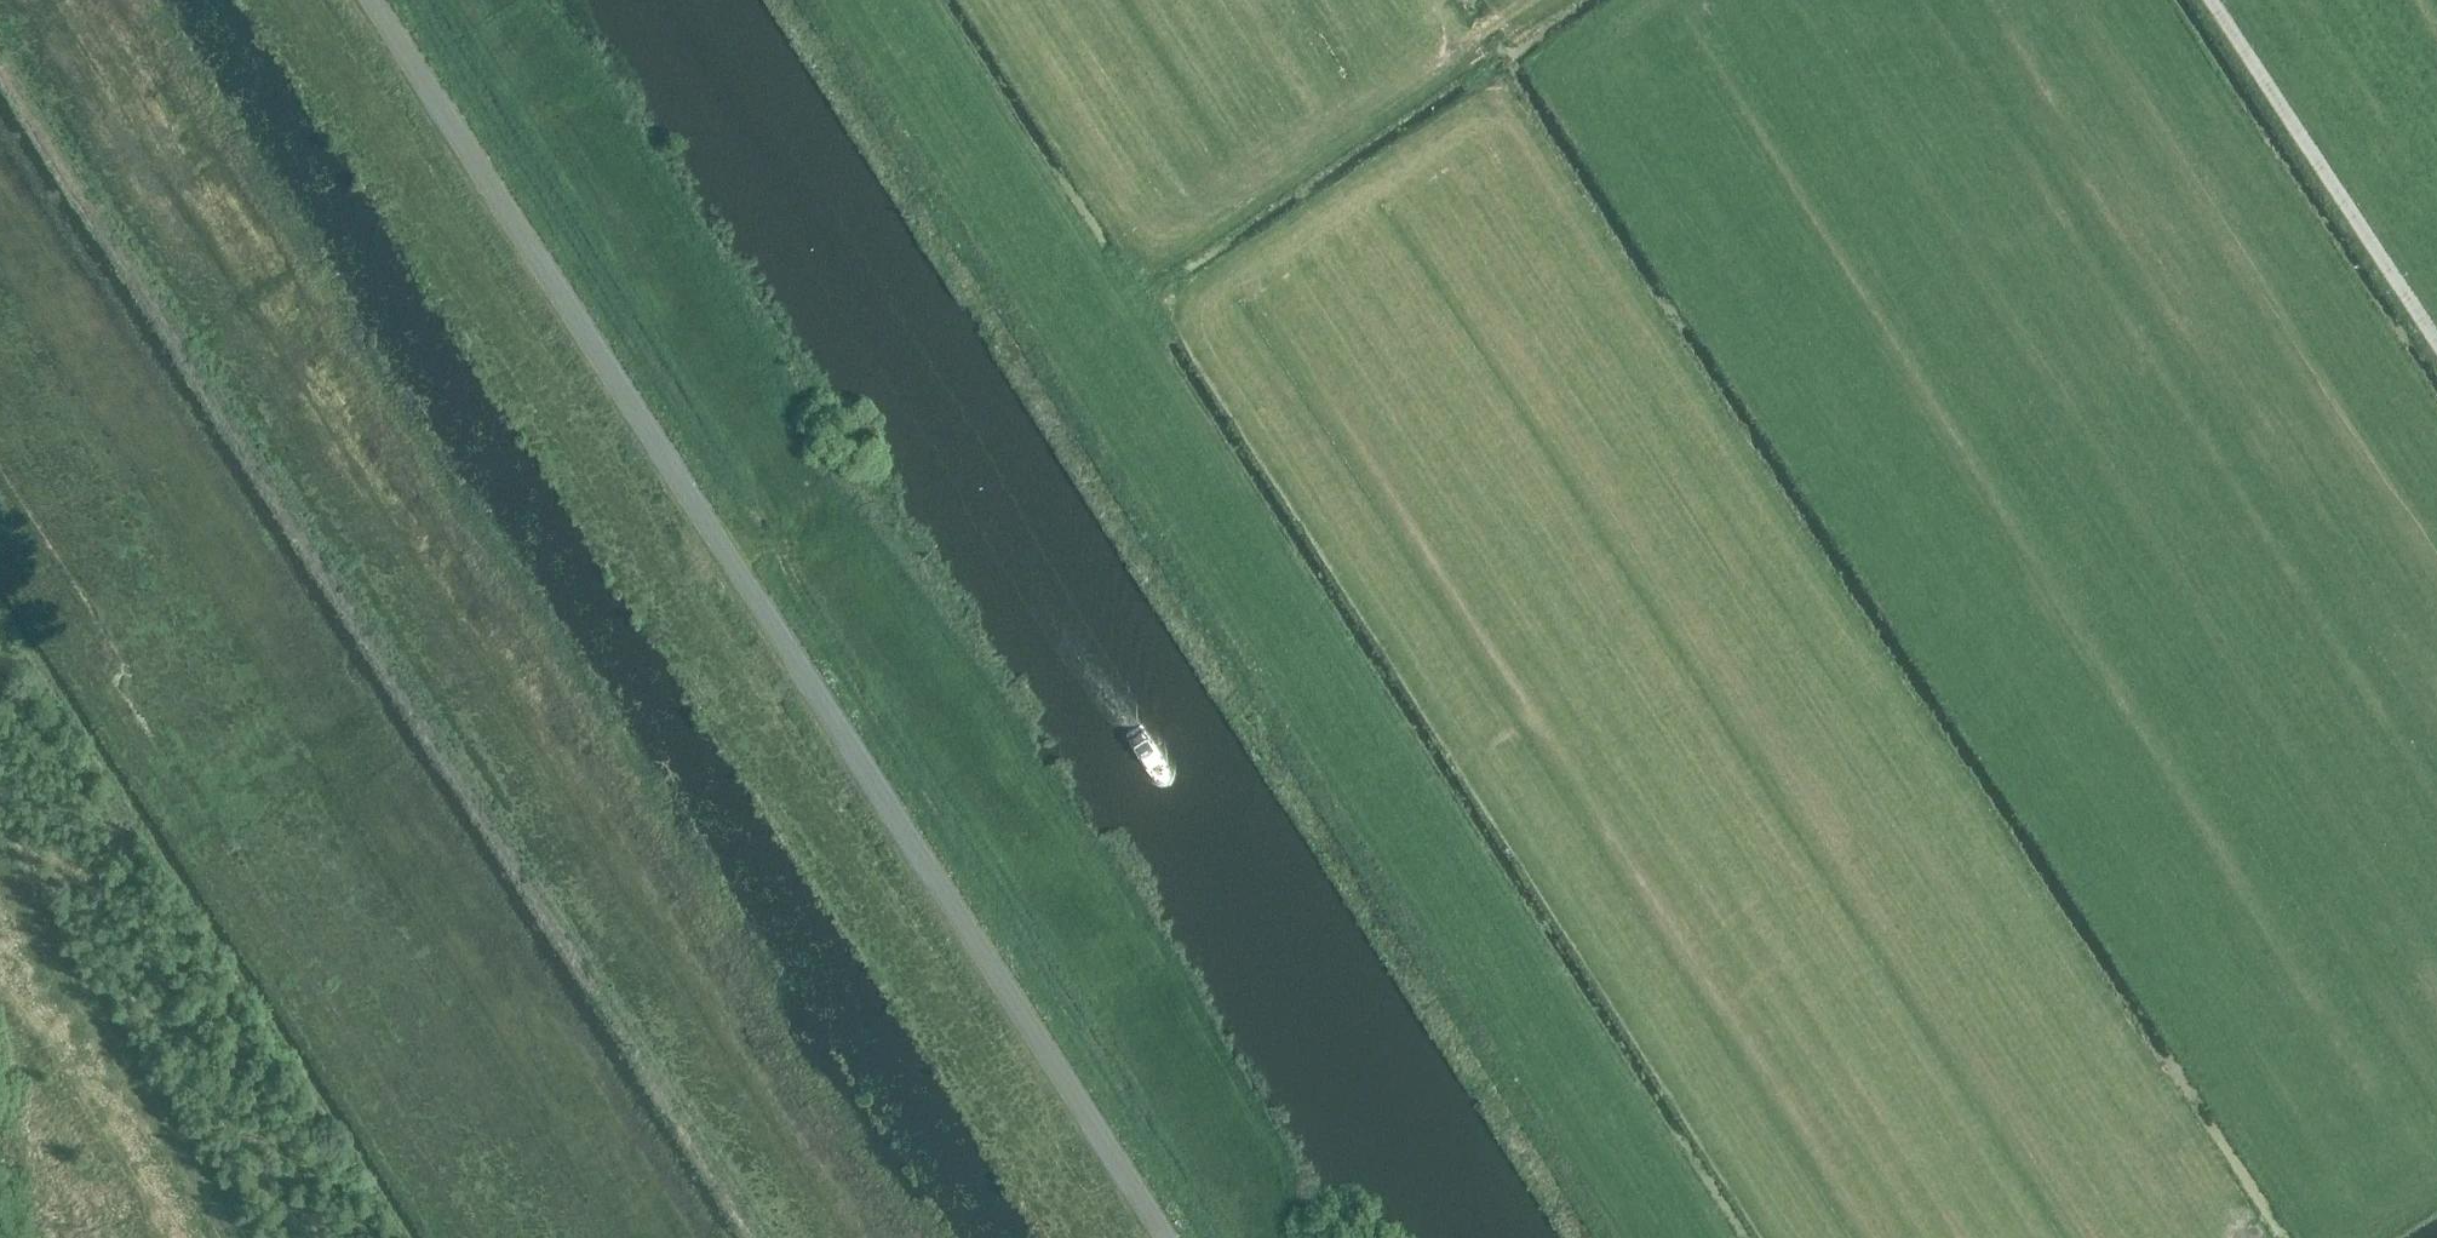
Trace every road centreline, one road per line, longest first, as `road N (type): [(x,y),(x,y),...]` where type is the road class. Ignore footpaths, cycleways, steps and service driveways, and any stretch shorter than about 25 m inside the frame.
road 1 (unclassified): [(1165,1237),(372,0)]
road 2 (track): [(2436,342),(2209,0)]

